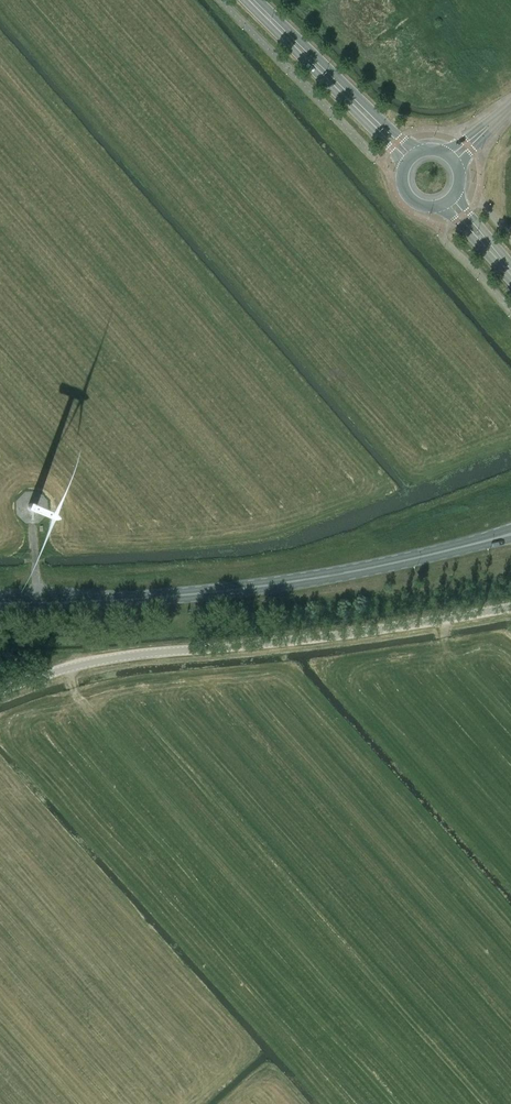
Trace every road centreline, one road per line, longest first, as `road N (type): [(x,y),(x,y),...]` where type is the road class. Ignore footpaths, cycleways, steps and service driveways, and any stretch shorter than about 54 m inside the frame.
road 1 (unclassified): [(0,696),(78,668),(510,606)]
road 2 (primary): [(260,588),(137,601),(0,599)]
road 3 (primary): [(260,588),(510,535)]
road 4 (tertiary): [(245,0),(405,166)]
road 5 (tertiary): [(418,153),(262,0)]

